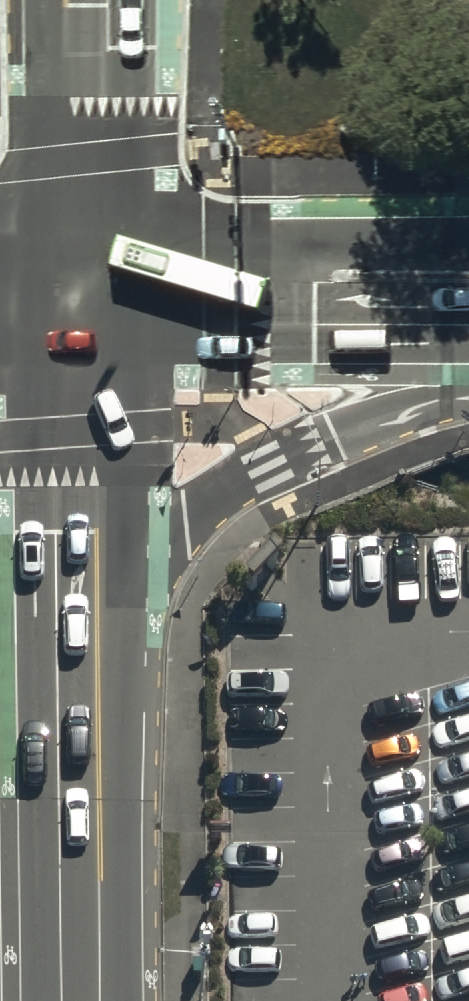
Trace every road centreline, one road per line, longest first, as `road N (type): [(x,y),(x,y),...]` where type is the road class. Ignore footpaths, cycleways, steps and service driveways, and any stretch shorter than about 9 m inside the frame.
road 1 (secondary): [(468,398),(289,452),(222,489),(81,595)]
road 2 (secondary): [(78,1000),(81,595)]
road 3 (secondary): [(79,295),(468,291)]
road 4 (secondary): [(81,595),(79,295)]
road 5 (secondary): [(79,295),(86,0)]

